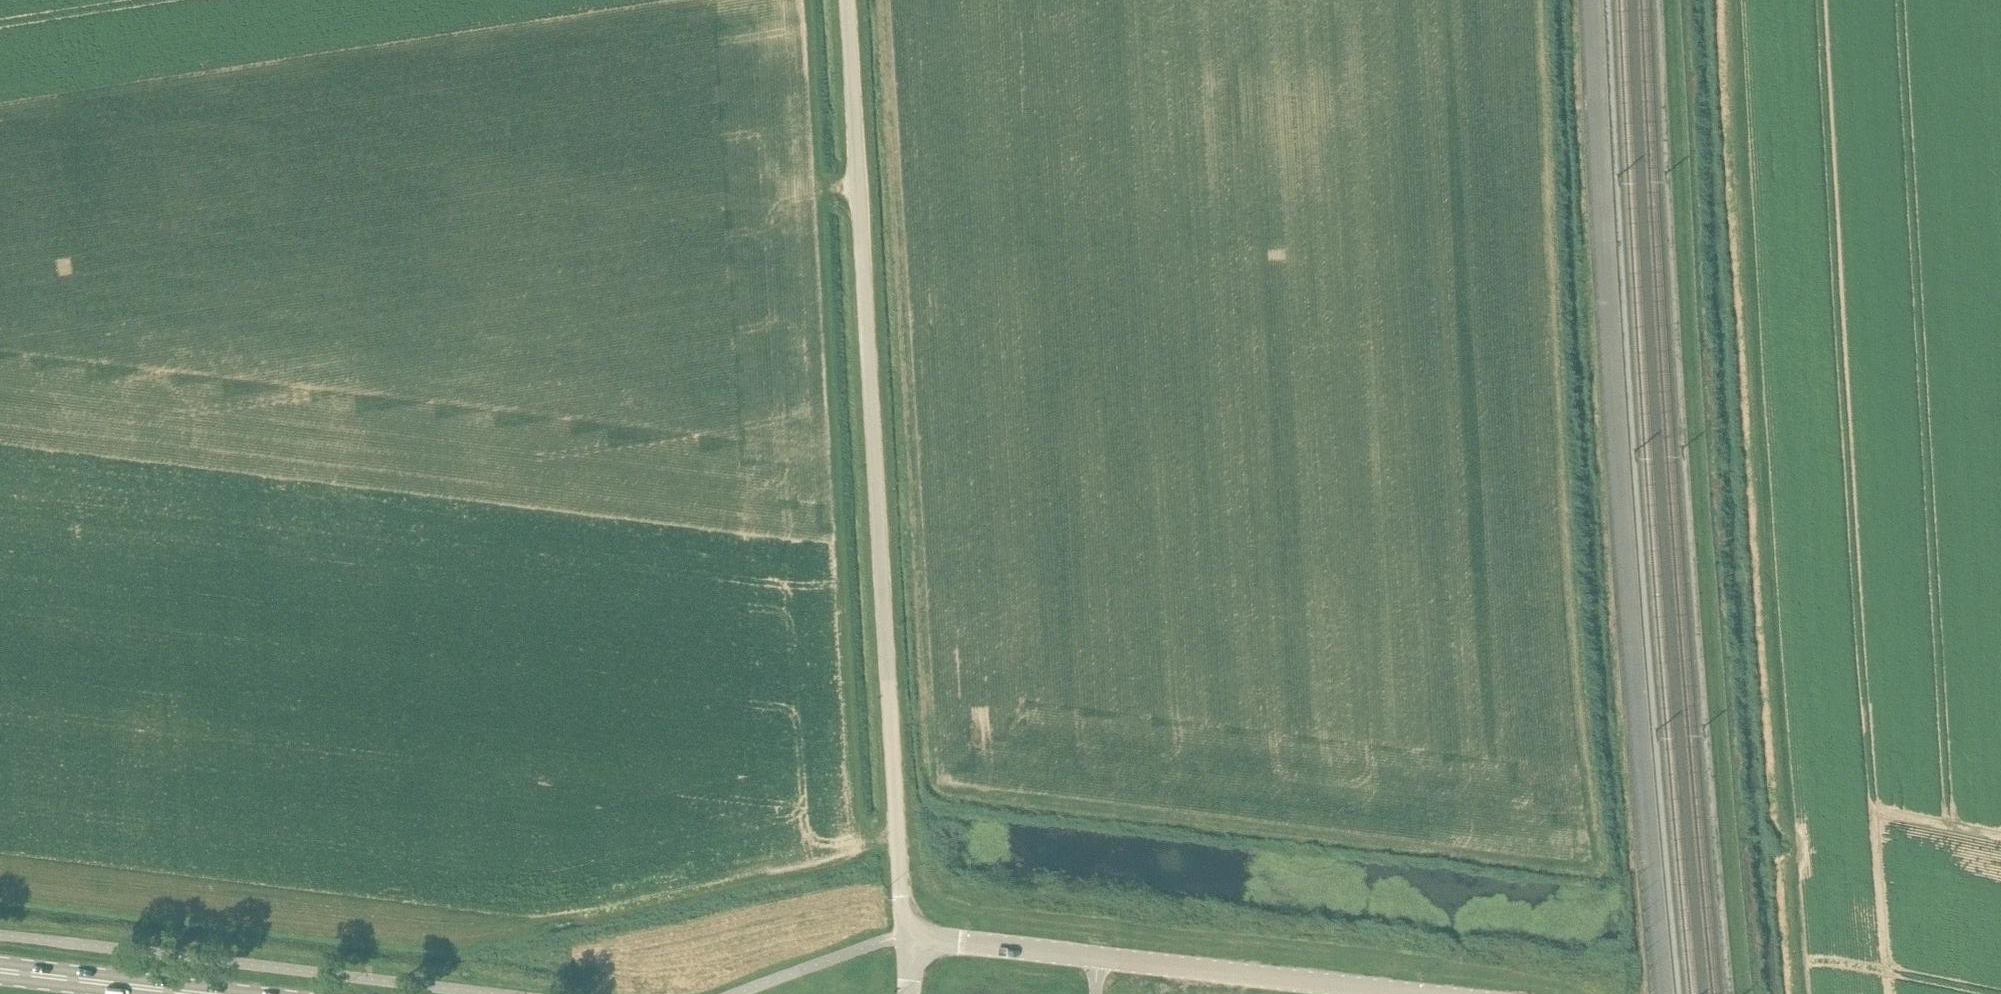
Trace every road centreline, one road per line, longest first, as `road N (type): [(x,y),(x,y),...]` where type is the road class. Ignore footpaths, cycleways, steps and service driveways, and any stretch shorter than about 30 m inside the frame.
road 1 (track): [(1672,0),(1696,447),(1746,993)]
road 2 (unclassified): [(905,938),(847,0)]
road 3 (unclassified): [(1406,993),(905,938)]
road 4 (primary): [(206,993),(0,970)]

